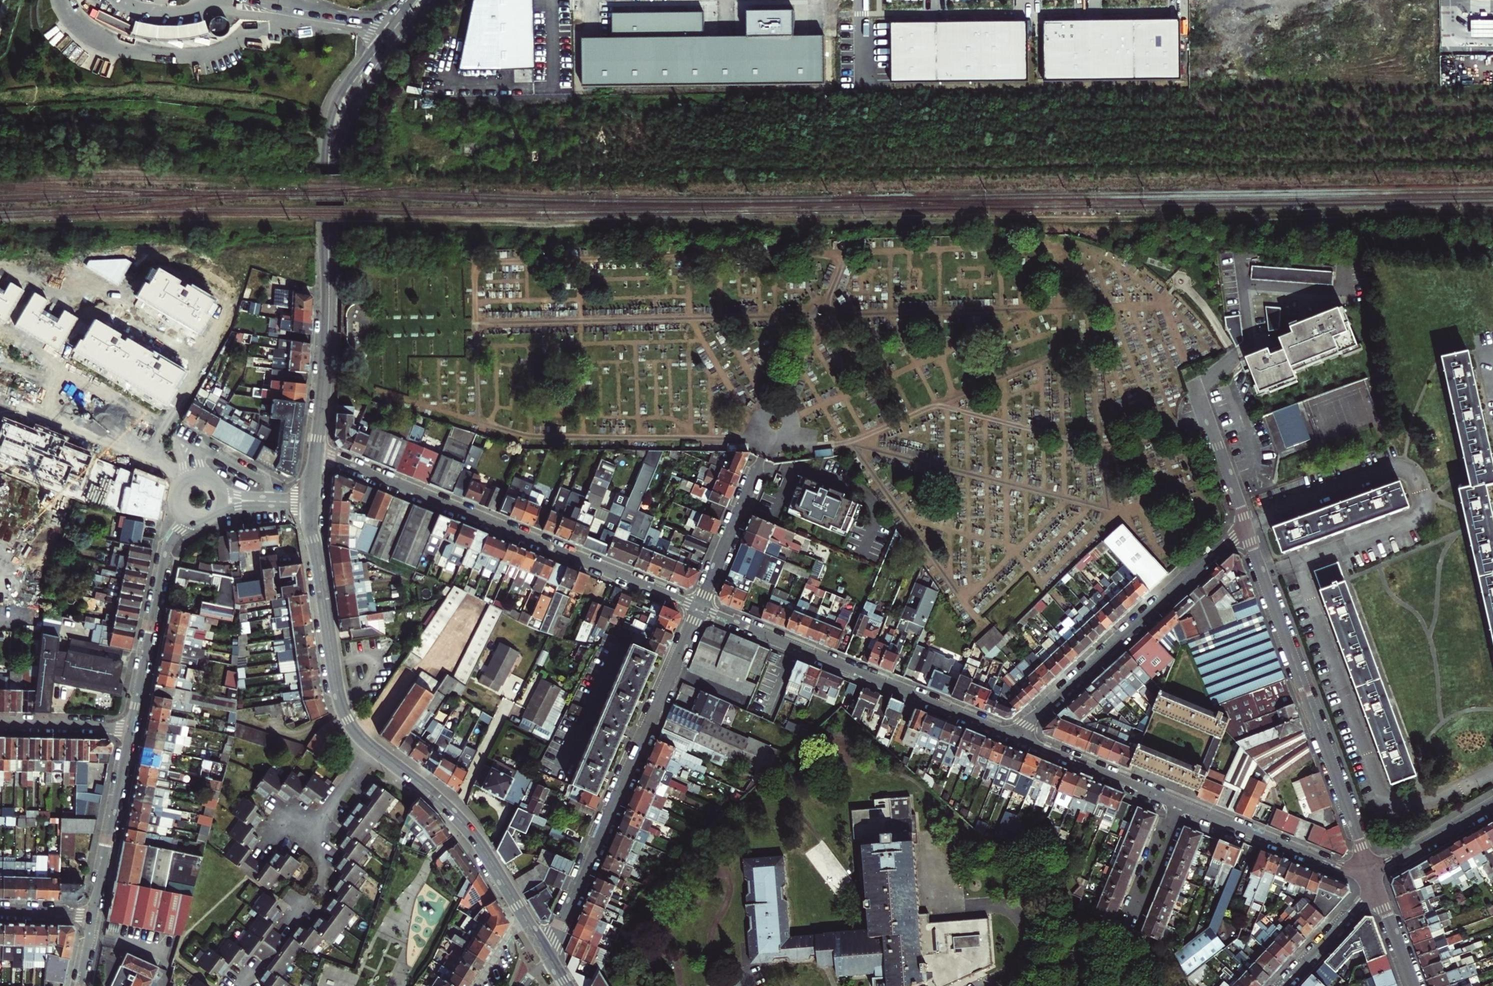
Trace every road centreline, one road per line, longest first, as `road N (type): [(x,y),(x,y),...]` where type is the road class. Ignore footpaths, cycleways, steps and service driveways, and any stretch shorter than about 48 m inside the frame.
road 1 (residential): [(700,608),(317,454)]
road 2 (residential): [(547,955),(700,608)]
road 3 (residential): [(1244,524),(1372,875)]
road 4 (residential): [(1015,735),(700,608)]
road 5 (residential): [(1015,735),(1244,524)]
road 6 (tertiary): [(330,160),(317,454)]
road 7 (tertiary): [(311,503),(338,696),(371,747)]
road 8 (tertiary): [(371,747),(457,818),(523,915)]
road 9 (residential): [(130,728),(165,554),(189,520)]
road 10 (residential): [(1372,875),(1176,804)]
road 11 (residential): [(181,485),(154,459),(0,403)]
road 12 (residential): [(92,915),(130,728)]
road 13 (tertiary): [(330,160),(342,109),(420,0)]
road 14 (residential): [(1176,804),(1015,735)]
road 15 (residential): [(1167,826),(1137,905),(1160,831)]
road 16 (residential): [(700,608),(760,462)]
road 17 (residential): [(1196,388),(1244,524)]
road 18 (residential): [(1372,875),(1492,805)]
road 19 (residential): [(1287,985),(1377,888)]
road 20 (residential): [(0,725),(130,728)]
road 21 (residential): [(320,820),(326,876),(285,928)]

